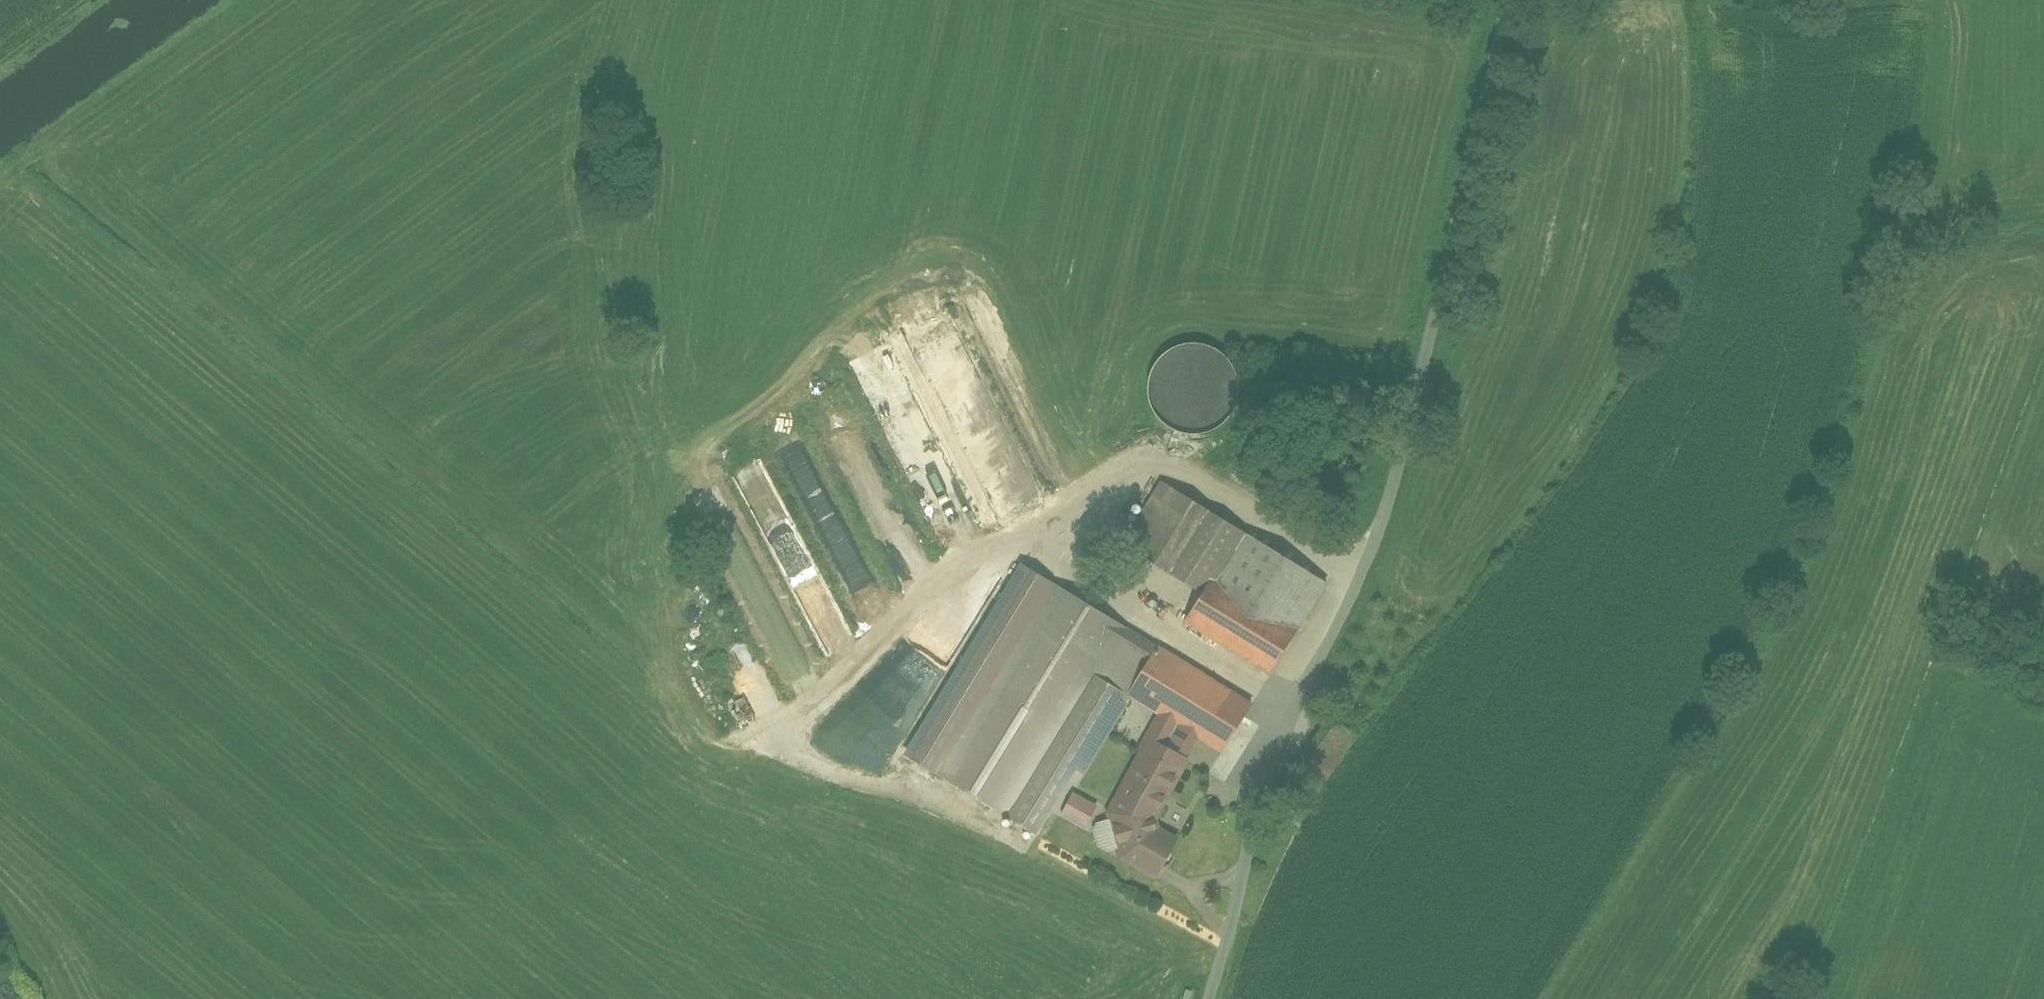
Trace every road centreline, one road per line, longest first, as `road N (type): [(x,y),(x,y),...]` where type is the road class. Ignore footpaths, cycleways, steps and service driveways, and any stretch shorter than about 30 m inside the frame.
road 1 (residential): [(1521,0),(1433,333),(1259,823),(1207,998)]

